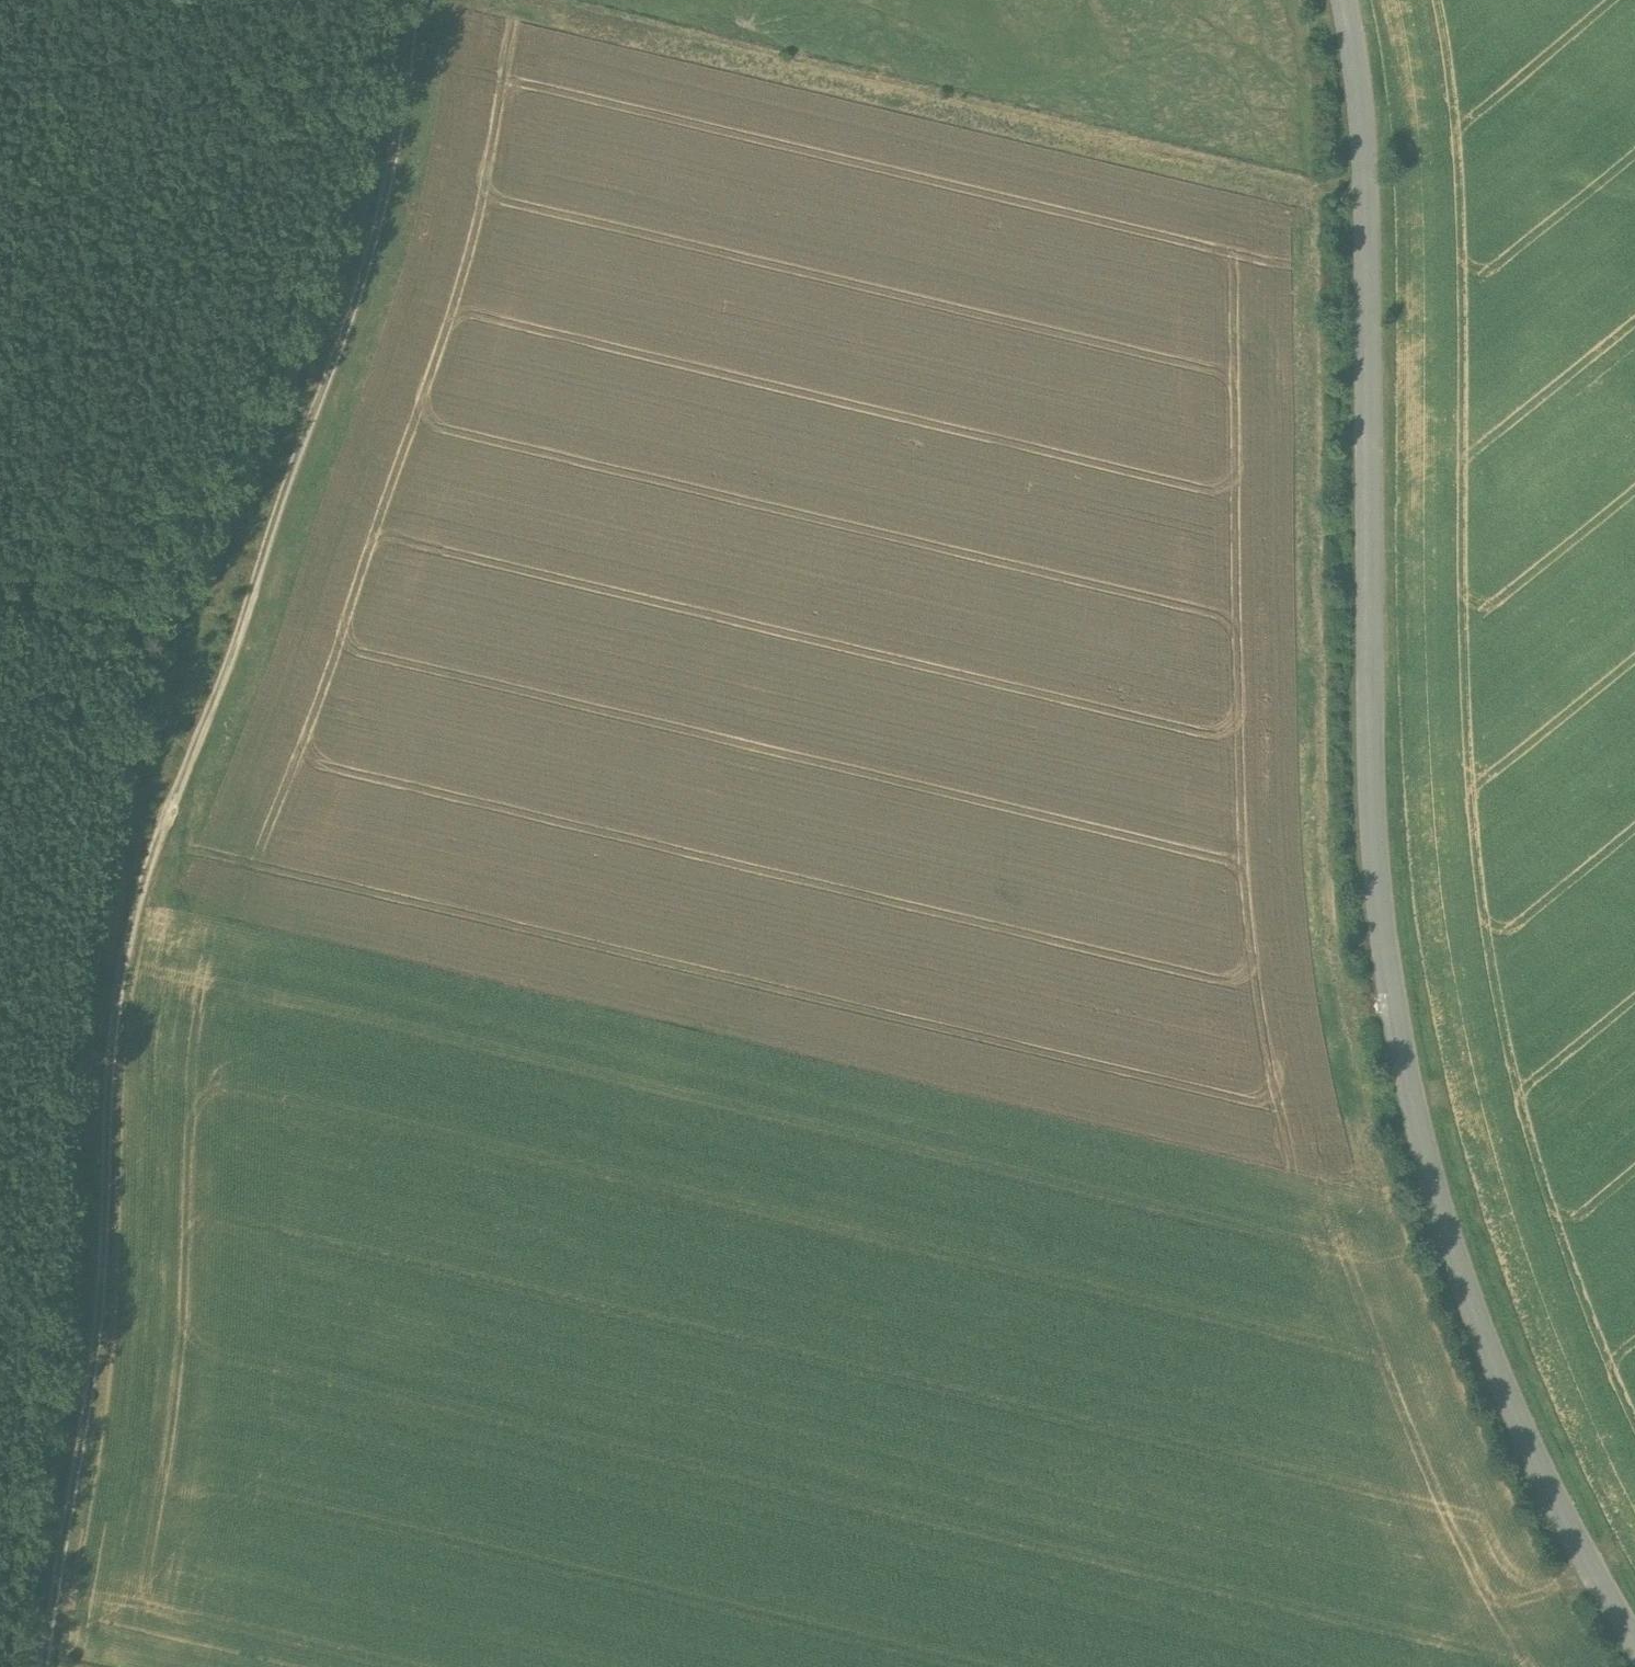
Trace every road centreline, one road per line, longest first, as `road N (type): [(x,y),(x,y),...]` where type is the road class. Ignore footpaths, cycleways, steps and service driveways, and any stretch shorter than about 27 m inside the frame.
road 1 (track): [(44,1666),(95,1388),(116,1021),(136,907),(367,286),(415,0)]
road 2 (unclassified): [(1634,1644),(1549,1492),(1460,1277),(1399,1046),(1376,870),(1370,208),(1364,105),(1343,0)]

